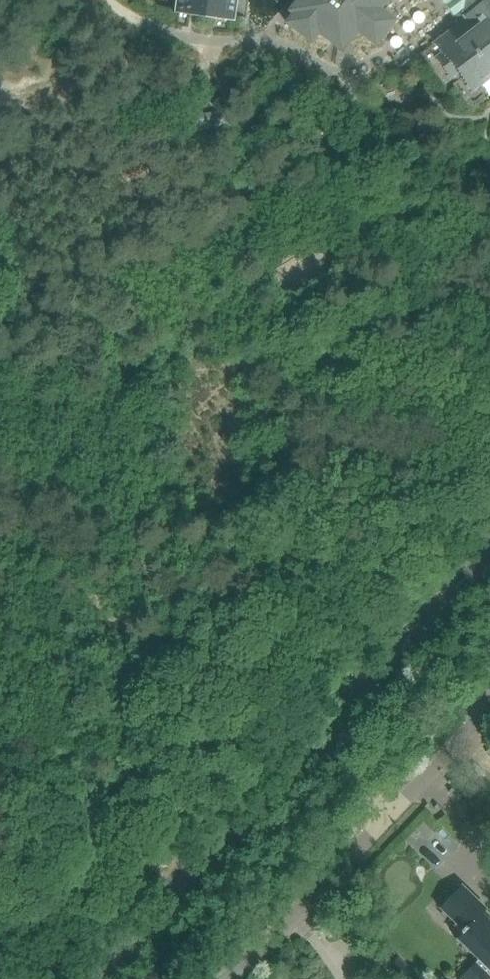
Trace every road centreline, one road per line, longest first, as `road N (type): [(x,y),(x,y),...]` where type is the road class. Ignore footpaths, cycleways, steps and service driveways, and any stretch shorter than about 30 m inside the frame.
road 1 (unclassified): [(118,978),(204,864),(312,742)]
road 2 (unclassified): [(312,742),(489,554)]
road 3 (residential): [(219,978),(280,928),(387,815)]
road 4 (residential): [(387,815),(489,706)]

